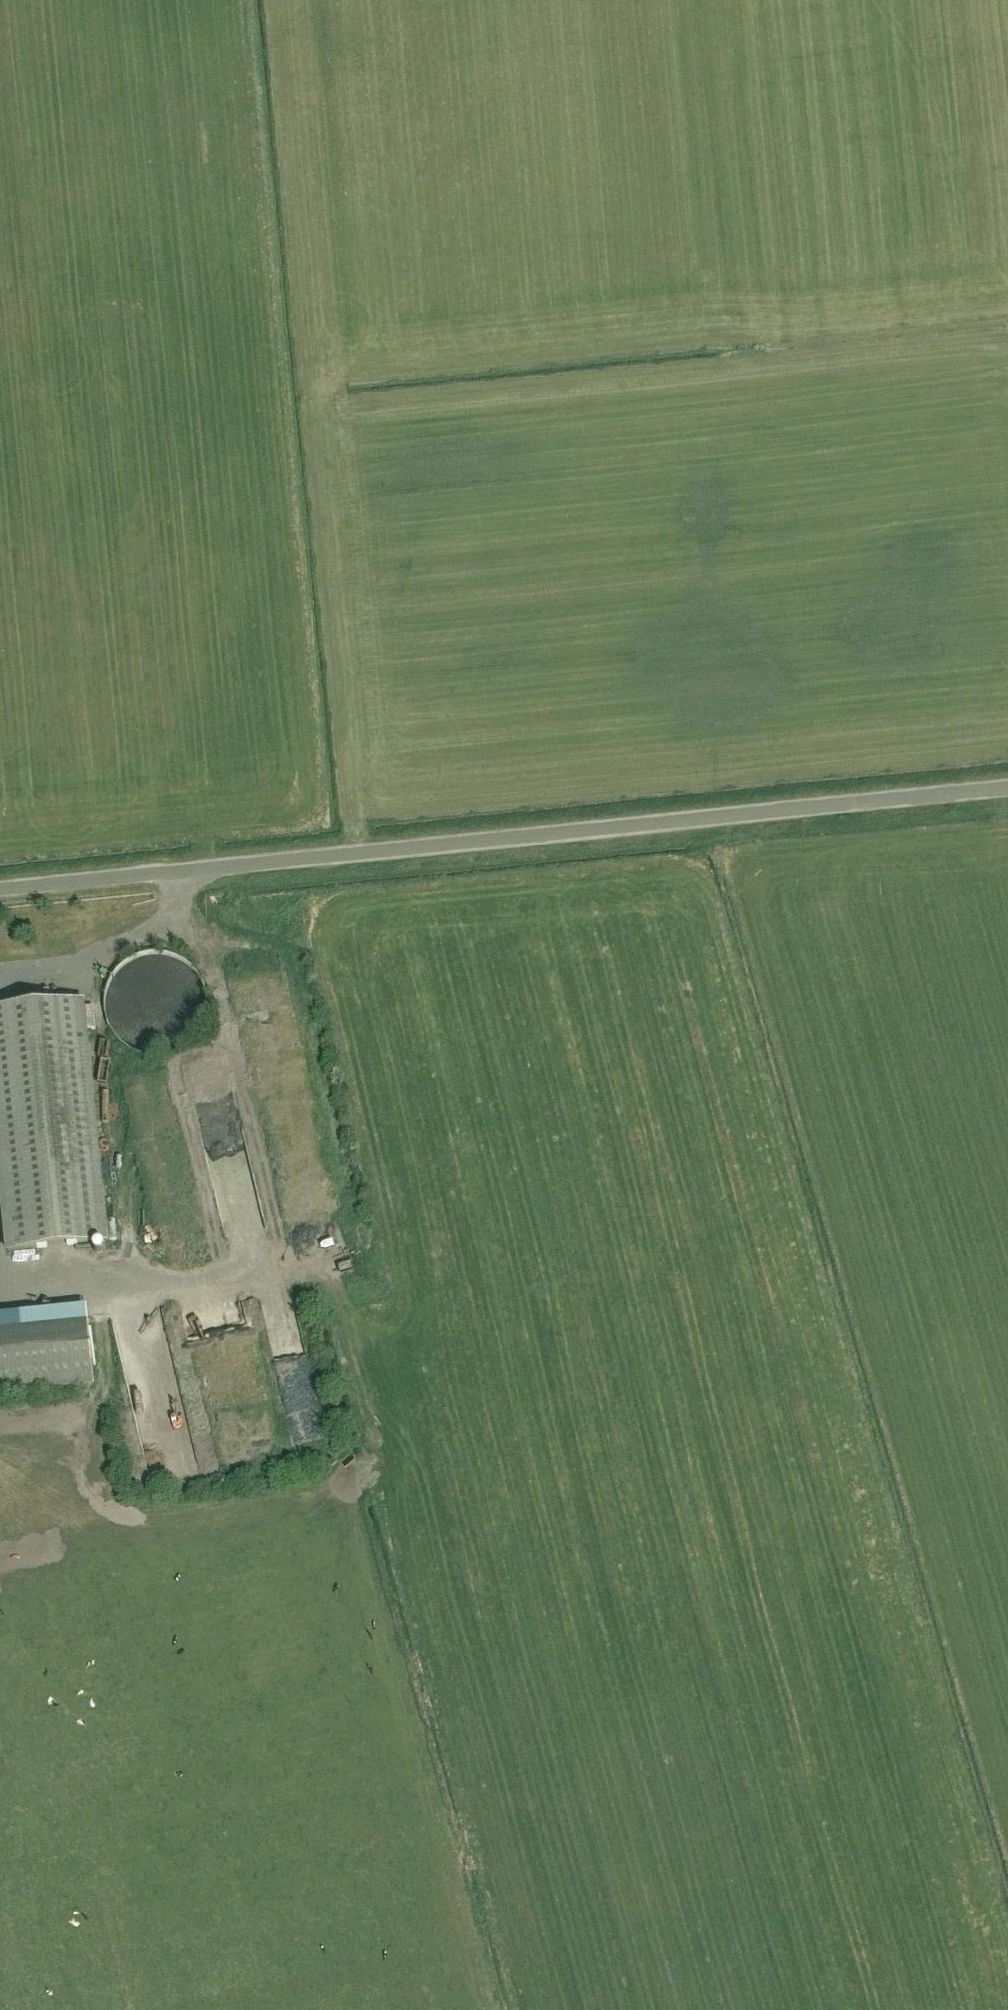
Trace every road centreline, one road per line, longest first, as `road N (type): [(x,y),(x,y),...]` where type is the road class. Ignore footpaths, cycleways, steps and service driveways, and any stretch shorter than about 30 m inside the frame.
road 1 (unclassified): [(0,886),(1007,781)]

